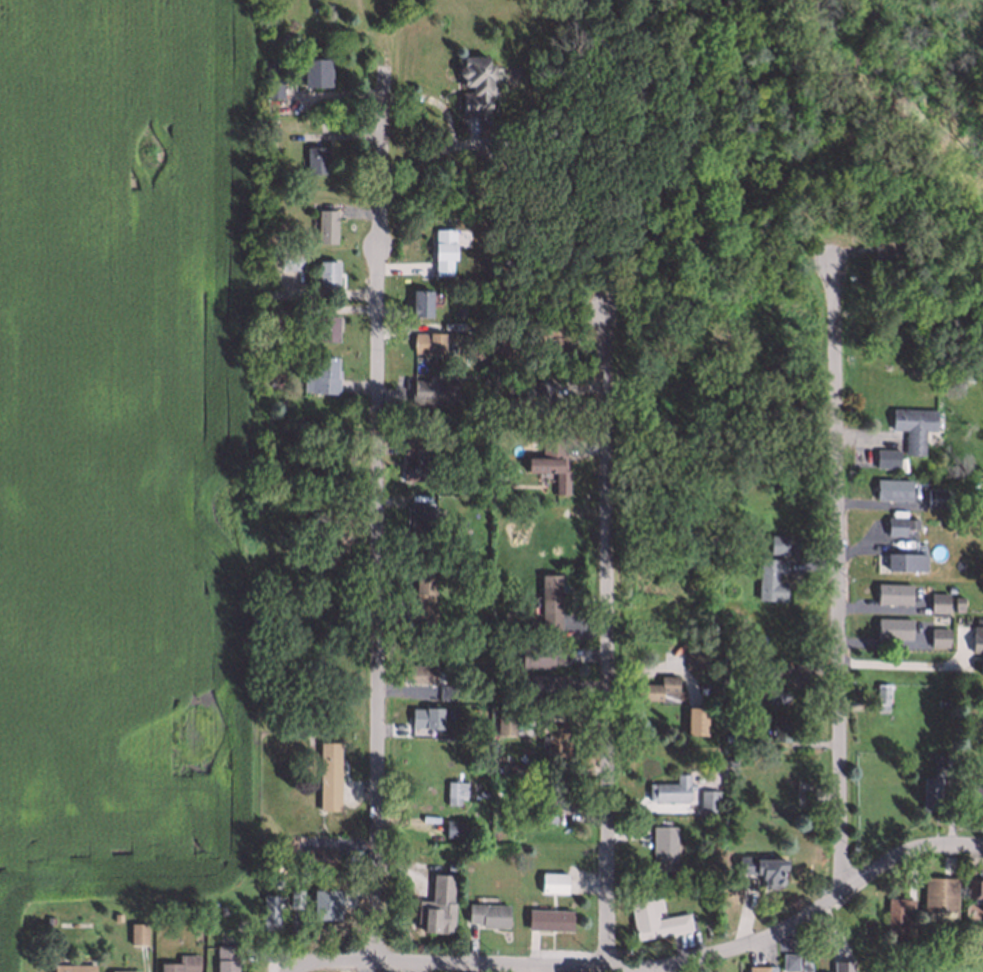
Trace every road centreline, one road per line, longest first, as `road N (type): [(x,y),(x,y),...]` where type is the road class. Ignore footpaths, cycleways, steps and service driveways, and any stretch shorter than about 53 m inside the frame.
road 1 (residential): [(372,959),(384,49)]
road 2 (residential): [(290,971),(317,959),(613,969),(724,956),(788,932),(903,854),(982,848)]
road 3 (residential): [(613,969),(600,314)]
road 4 (residential): [(840,894),(834,259)]

